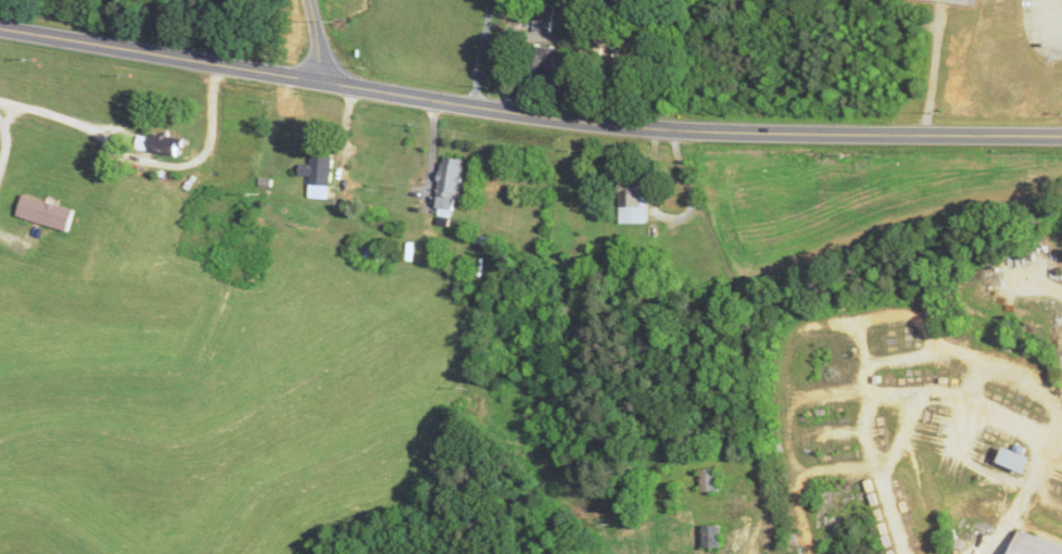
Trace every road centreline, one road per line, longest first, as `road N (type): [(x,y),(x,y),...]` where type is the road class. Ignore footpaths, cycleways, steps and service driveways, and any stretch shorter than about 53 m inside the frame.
road 1 (primary): [(0,27),(567,119),(683,129),(1061,135)]

